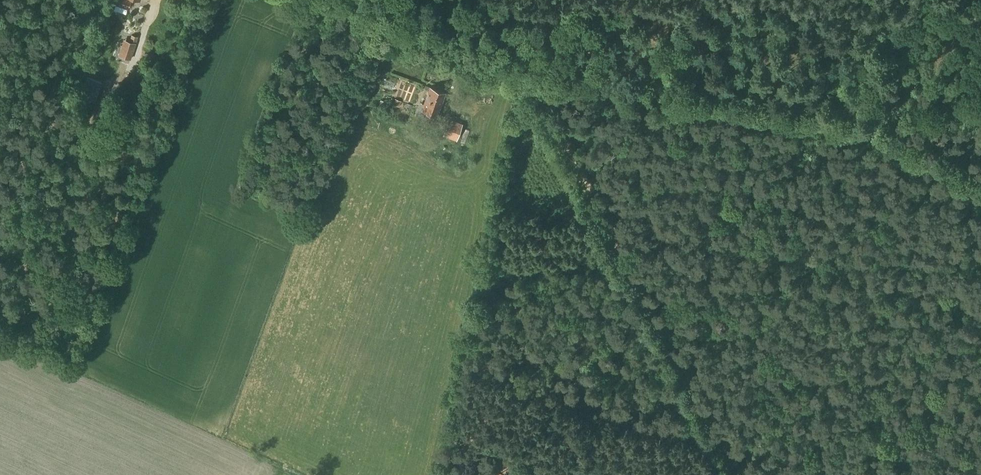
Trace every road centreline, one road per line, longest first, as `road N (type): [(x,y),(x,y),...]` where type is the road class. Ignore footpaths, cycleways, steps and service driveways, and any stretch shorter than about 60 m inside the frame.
road 1 (track): [(525,76),(568,75),(833,123),(880,135),(980,181)]
road 2 (track): [(741,474),(525,76)]
road 3 (unclassified): [(525,76),(335,0)]

